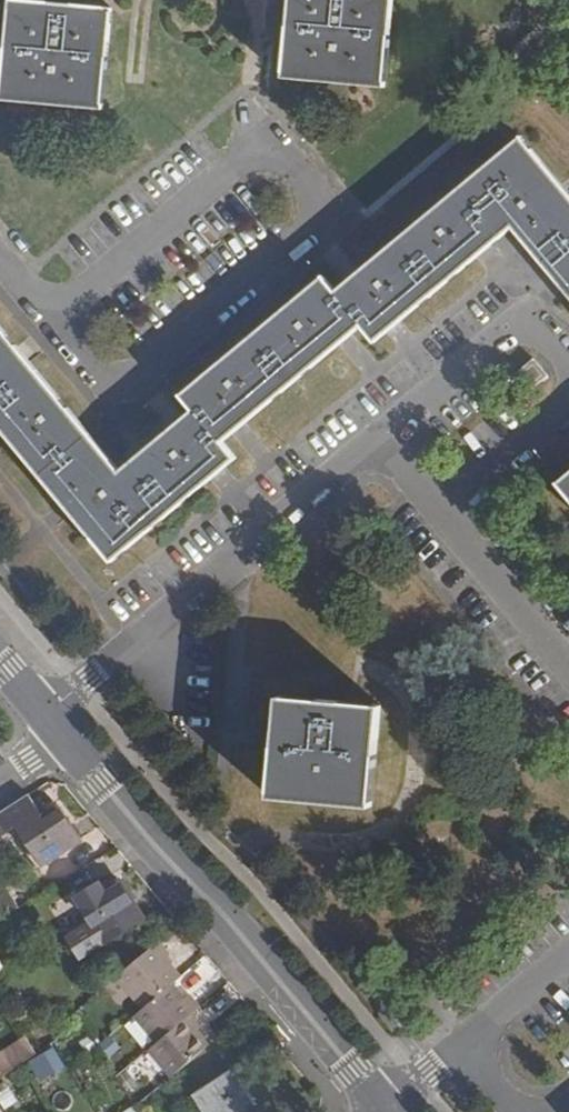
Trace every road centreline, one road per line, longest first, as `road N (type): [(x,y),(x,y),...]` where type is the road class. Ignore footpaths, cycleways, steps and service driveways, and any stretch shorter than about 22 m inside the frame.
road 1 (residential): [(568,666),(379,434),(47,721)]
road 2 (tertiary): [(387,1110),(66,744)]
road 3 (residential): [(463,1047),(568,956)]

